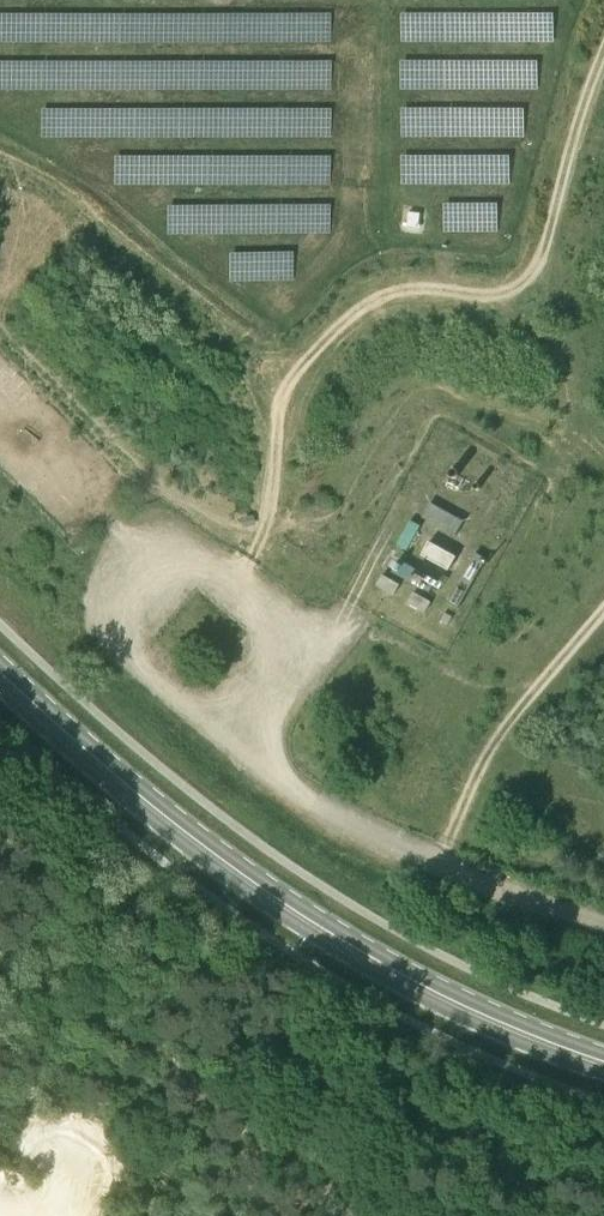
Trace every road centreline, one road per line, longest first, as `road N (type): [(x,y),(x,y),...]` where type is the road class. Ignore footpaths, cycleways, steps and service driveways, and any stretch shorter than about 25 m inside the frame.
road 1 (tertiary): [(603,1063),(424,989),(331,936),(146,803),(0,676)]
road 2 (track): [(603,614),(487,749),(438,861)]

